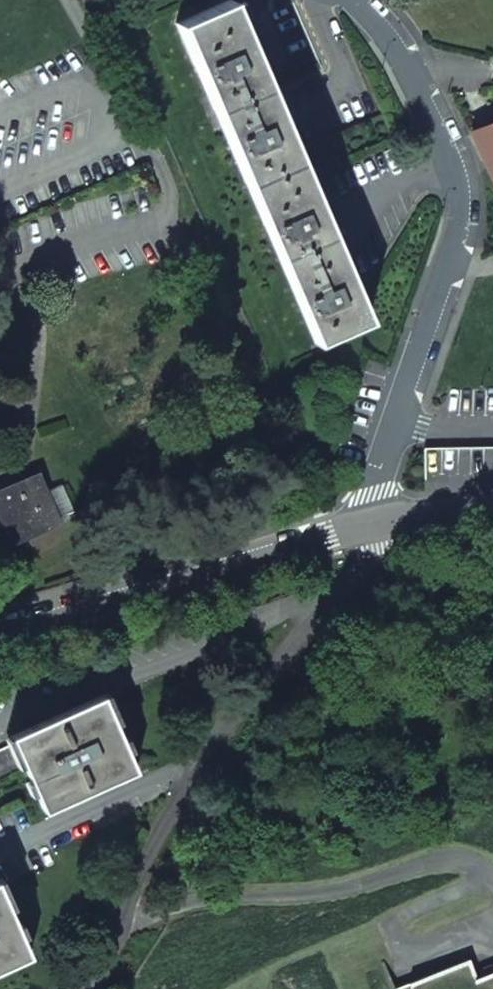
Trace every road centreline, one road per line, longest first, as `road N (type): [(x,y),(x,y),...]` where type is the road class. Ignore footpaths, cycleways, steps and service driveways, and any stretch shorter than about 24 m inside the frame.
road 1 (residential): [(360,0),(405,55),(456,169),(463,208),(376,494),(376,526)]
road 2 (tertiary): [(0,628),(376,526)]

